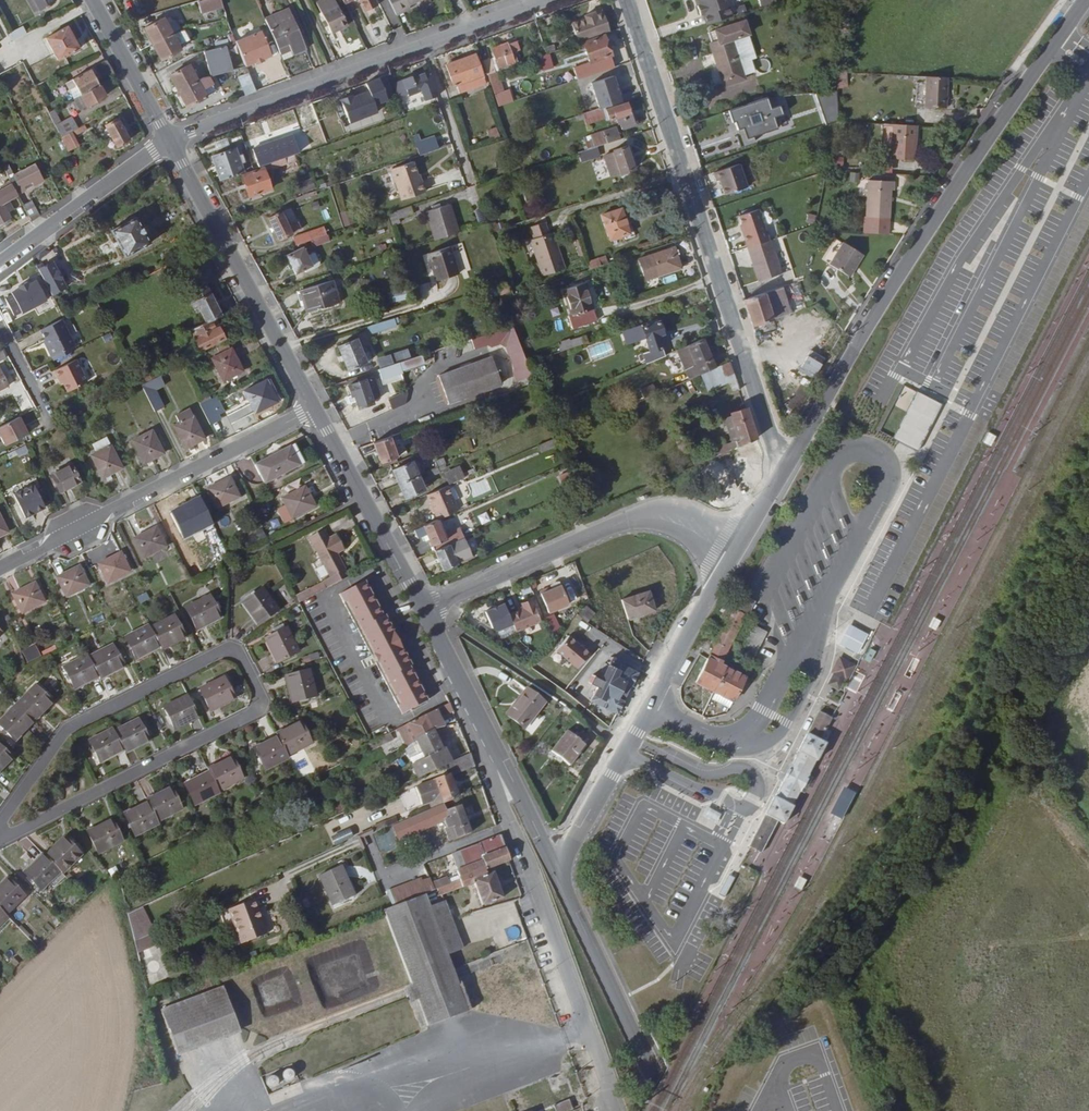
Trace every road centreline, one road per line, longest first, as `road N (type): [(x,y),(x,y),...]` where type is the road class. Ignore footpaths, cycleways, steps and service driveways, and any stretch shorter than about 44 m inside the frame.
road 1 (tertiary): [(1086,0),(945,200),(790,465)]
road 2 (residential): [(0,841),(252,716),(258,687),(242,657),(226,651),(65,734)]
road 3 (residential): [(628,0),(774,442),(790,465)]
road 4 (residential): [(547,0),(166,139)]
road 5 (unclassified): [(604,1110),(605,1078),(501,799),(498,751)]
road 6 (tertiary): [(738,556),(557,871)]
road 7 (residential): [(315,409),(0,569)]
road 8 (residential): [(422,609),(637,518),(685,526),(738,556)]
road 9 (tertiary): [(315,409),(166,139)]
road 10 (tertiary): [(671,1110),(557,871)]
road 11 (tertiary): [(422,609),(315,409)]
road 12 (residential): [(166,139),(0,262)]
road 13 (tertiary): [(498,751),(422,609)]
road 14 (tertiary): [(166,139),(92,0)]
road 15 (tertiary): [(557,871),(498,751)]

